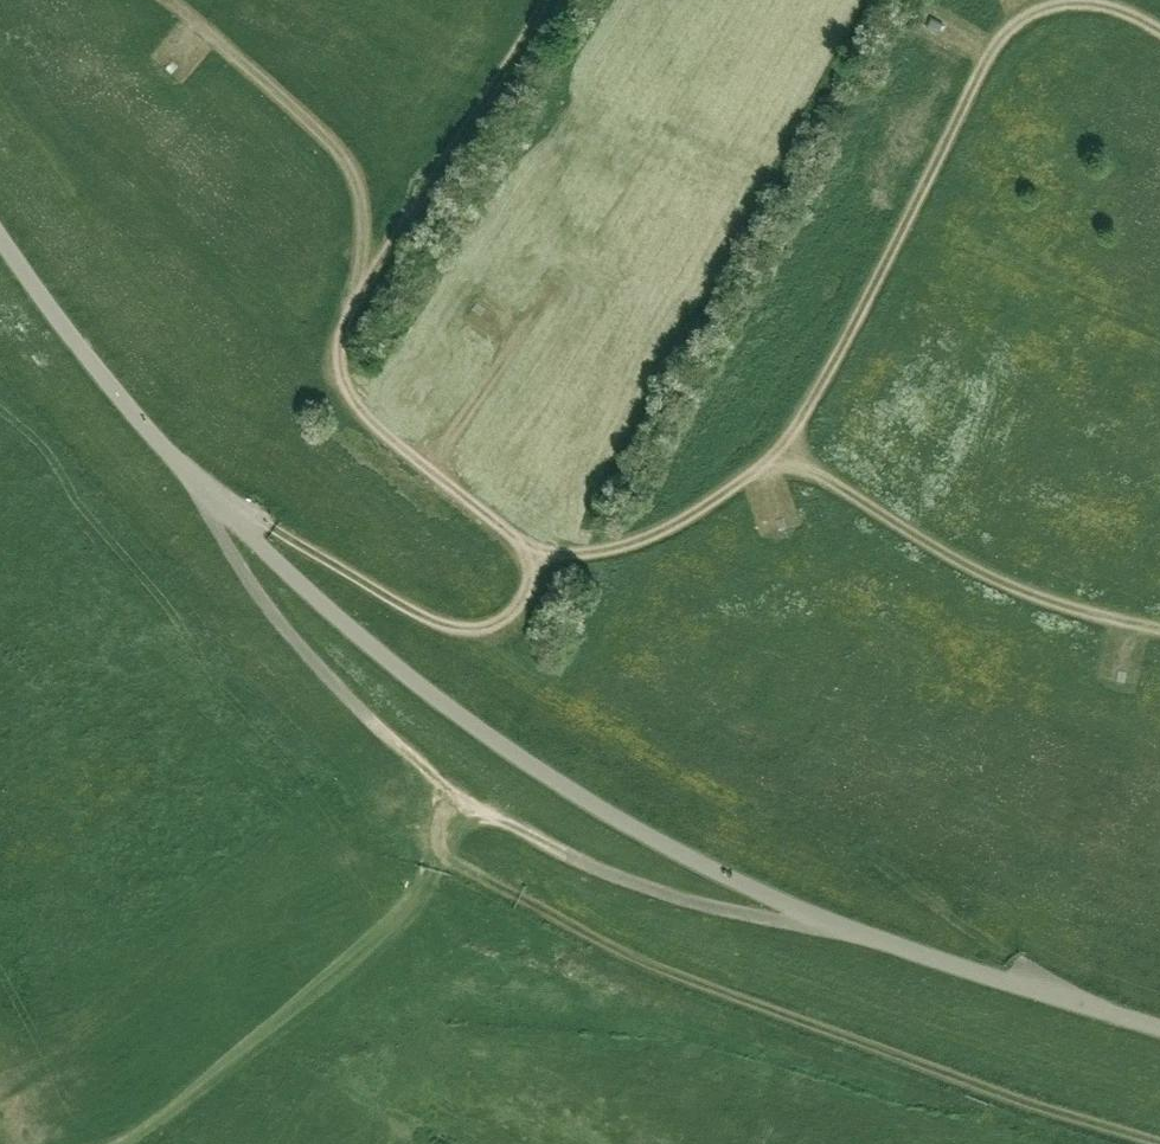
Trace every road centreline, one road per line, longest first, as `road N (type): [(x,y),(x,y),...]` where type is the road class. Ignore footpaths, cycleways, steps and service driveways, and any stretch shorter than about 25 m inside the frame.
road 1 (track): [(457,793),(307,660),(253,588),(191,478),(442,626),(476,632),(516,615),(526,576),(517,548),(362,408),(348,379),(345,339),(355,304),(549,0)]
road 2 (unclassified): [(1159,1027),(826,920),(656,839),(486,736),(318,599),(191,478),(79,346),(0,236)]
road 3 (track): [(517,548),(573,555),(641,541),(767,461),(792,435),(842,351),(1001,37),(1038,8),(1079,0)]
road 4 (track): [(792,435),(807,455),(881,508),(1008,577),(1110,619),(1159,627)]
road 5 (track): [(826,920),(733,913),(637,885),(457,793)]
road 6 (track): [(175,0),(342,147),(368,217),(364,291)]
road 7 (track): [(429,468),(558,286)]

